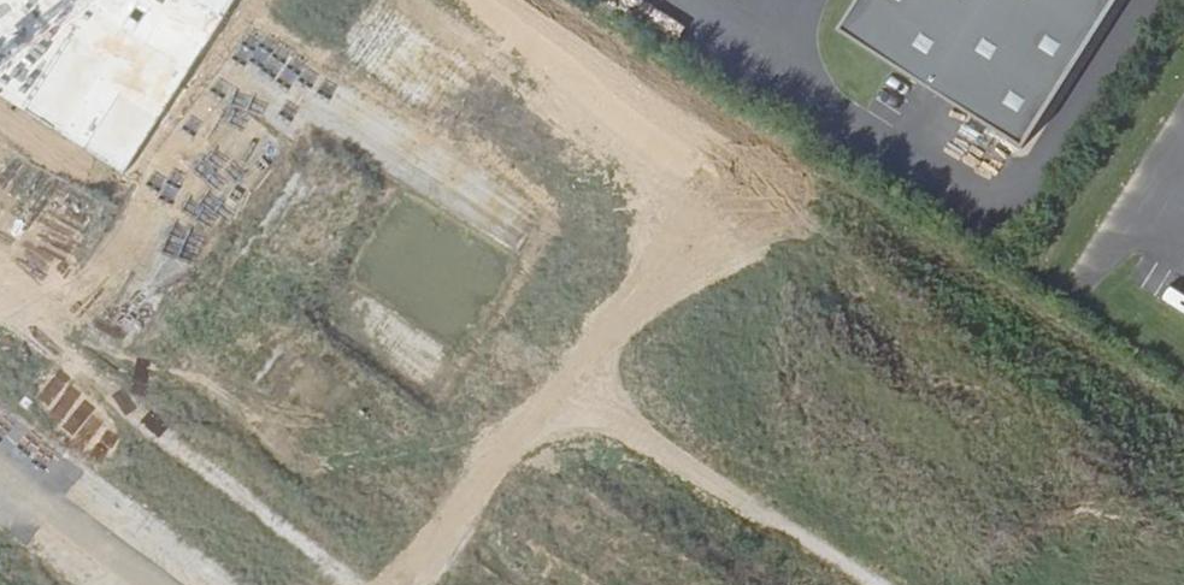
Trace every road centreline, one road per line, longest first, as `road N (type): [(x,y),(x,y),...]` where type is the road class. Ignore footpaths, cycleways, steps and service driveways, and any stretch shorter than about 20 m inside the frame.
road 1 (unclassified): [(0,465),(160,584)]

